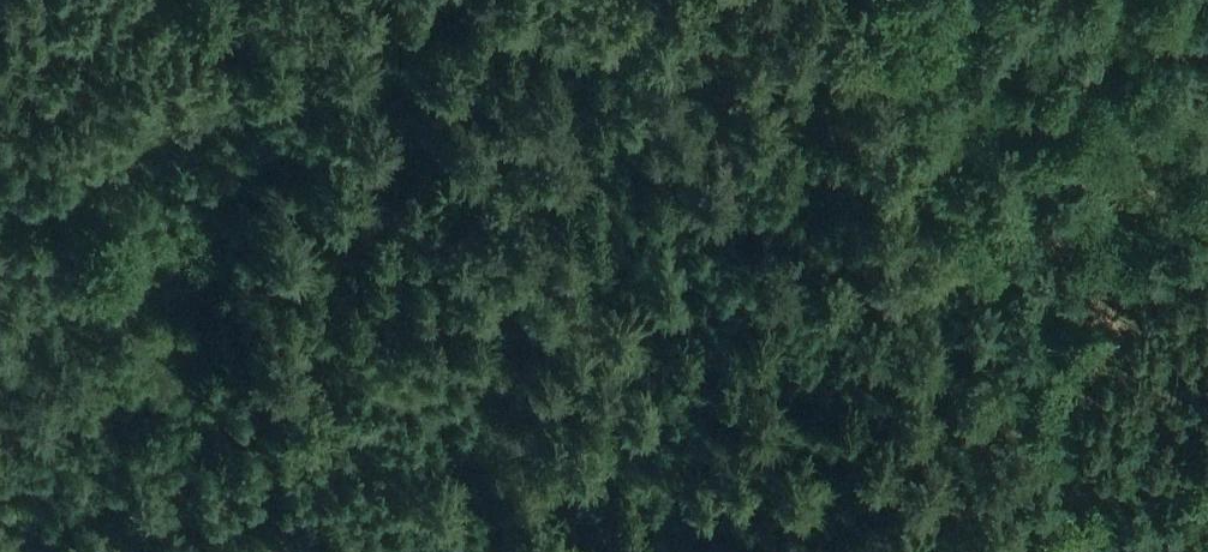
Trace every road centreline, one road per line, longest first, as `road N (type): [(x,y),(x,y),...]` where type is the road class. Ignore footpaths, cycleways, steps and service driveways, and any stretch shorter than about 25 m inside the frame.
road 1 (track): [(1068,551),(876,0)]
road 2 (track): [(0,201),(58,551)]

